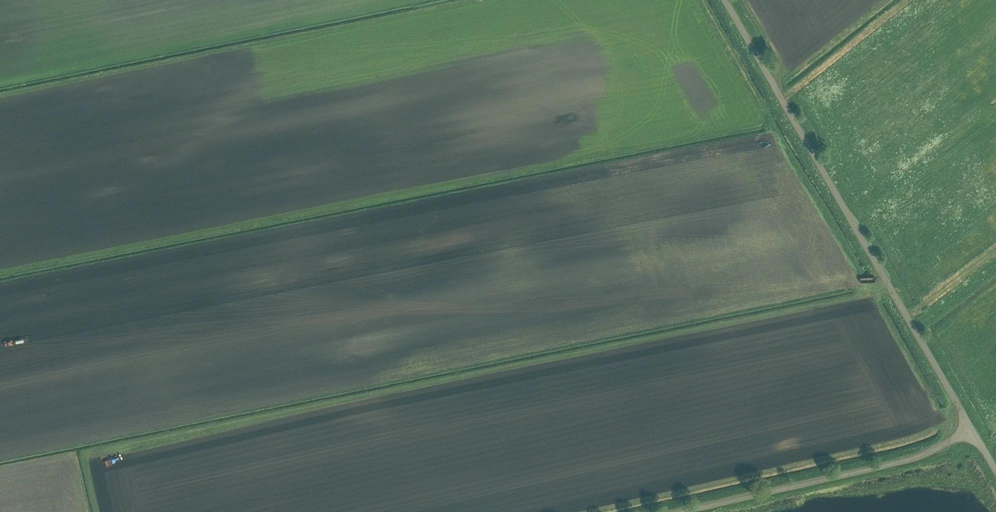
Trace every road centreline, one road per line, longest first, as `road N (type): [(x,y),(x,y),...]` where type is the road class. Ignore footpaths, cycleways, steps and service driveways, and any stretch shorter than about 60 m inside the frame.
road 1 (unclassified): [(972,430),(724,0)]
road 2 (unclassified): [(674,511),(906,459),(972,430)]

